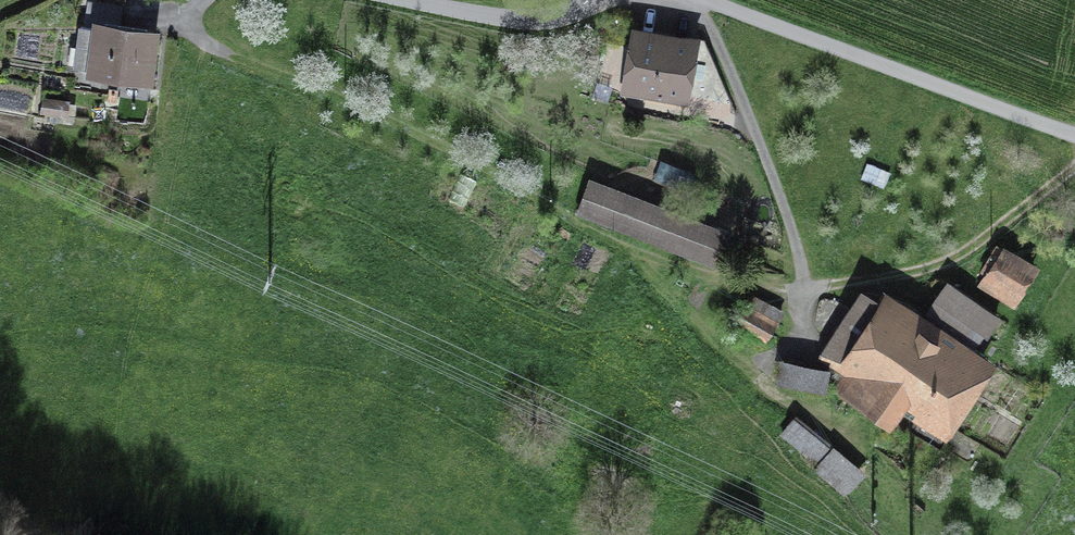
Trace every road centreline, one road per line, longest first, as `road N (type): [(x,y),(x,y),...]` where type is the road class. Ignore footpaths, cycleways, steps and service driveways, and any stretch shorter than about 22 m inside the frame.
road 1 (track): [(203,0),(190,26),(206,44),(460,155),(629,253),(767,388),(839,415)]
road 2 (unclassified): [(696,0),(1074,137)]
road 3 (track): [(695,0),(770,174),(809,290)]
road 4 (track): [(1074,170),(956,257),(920,273),(809,290)]
road 5 (unclassified): [(406,0),(537,20),(571,15),(595,0)]
road 6 (track): [(629,253),(742,283),(809,290)]

